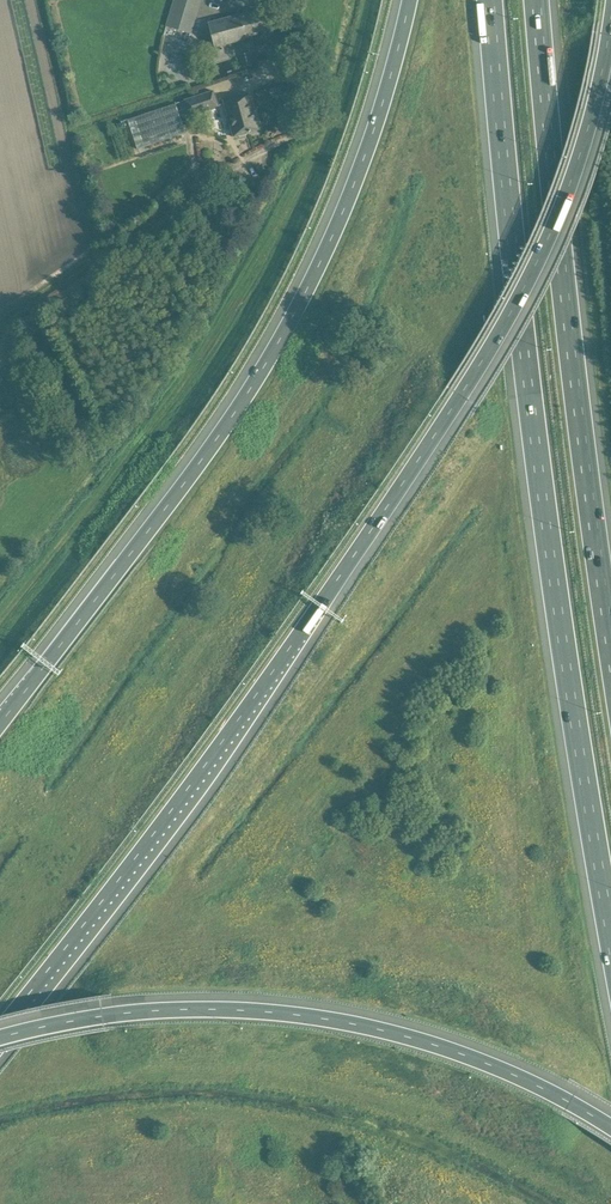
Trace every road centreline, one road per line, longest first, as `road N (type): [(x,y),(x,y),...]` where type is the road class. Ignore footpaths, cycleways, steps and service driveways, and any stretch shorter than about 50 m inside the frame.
road 1 (motorway): [(0,1029),(165,818),(499,334),(577,159),(610,4)]
road 2 (motorway): [(488,0),(521,372),(610,952)]
road 3 (motorway): [(408,0),(360,164),(264,365),(0,722)]
road 4 (motorway): [(610,673),(569,353),(535,0)]
road 5 (motorway): [(610,1131),(567,1103),(447,1051),(337,1021),(178,1012),(0,1038)]
road 6 (residential): [(281,0),(315,131),(268,148),(197,198)]

